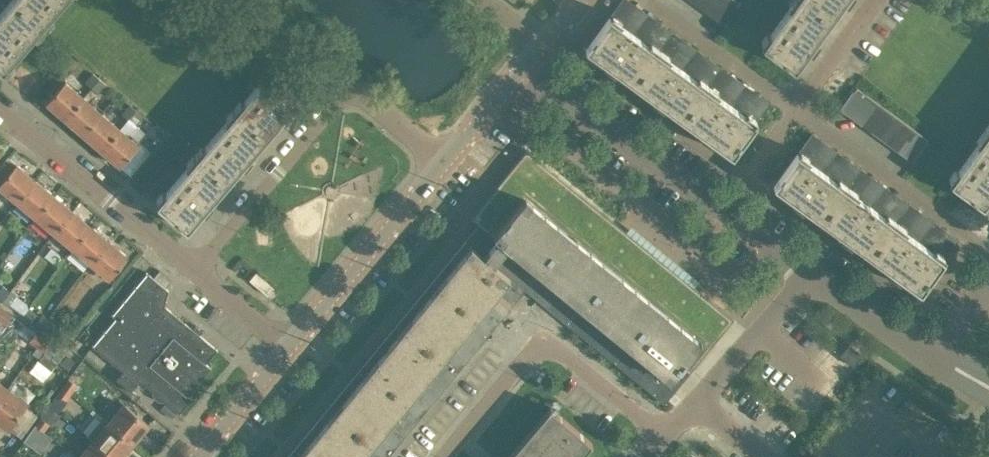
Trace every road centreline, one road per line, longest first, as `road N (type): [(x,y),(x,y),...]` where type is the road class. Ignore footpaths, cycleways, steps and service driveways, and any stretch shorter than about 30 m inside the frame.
road 1 (residential): [(195,268),(338,99),(360,94),(448,162)]
road 2 (residential): [(444,456),(545,342),(666,438)]
road 3 (residential): [(195,268),(0,110)]
road 4 (residential): [(288,351),(448,162)]
road 5 (residential): [(721,211),(524,71)]
road 6 (residential): [(988,250),(794,113)]
road 7 (residential): [(794,113),(638,0)]
road 8 (residential): [(694,407),(814,275)]
road 9 (residential): [(939,360),(814,275)]
road 10 (residential): [(196,456),(288,351)]
road 11 (residential): [(794,113),(874,0)]
road 12 (residential): [(288,351),(195,268)]
road 13 (residential): [(721,211),(794,113)]

